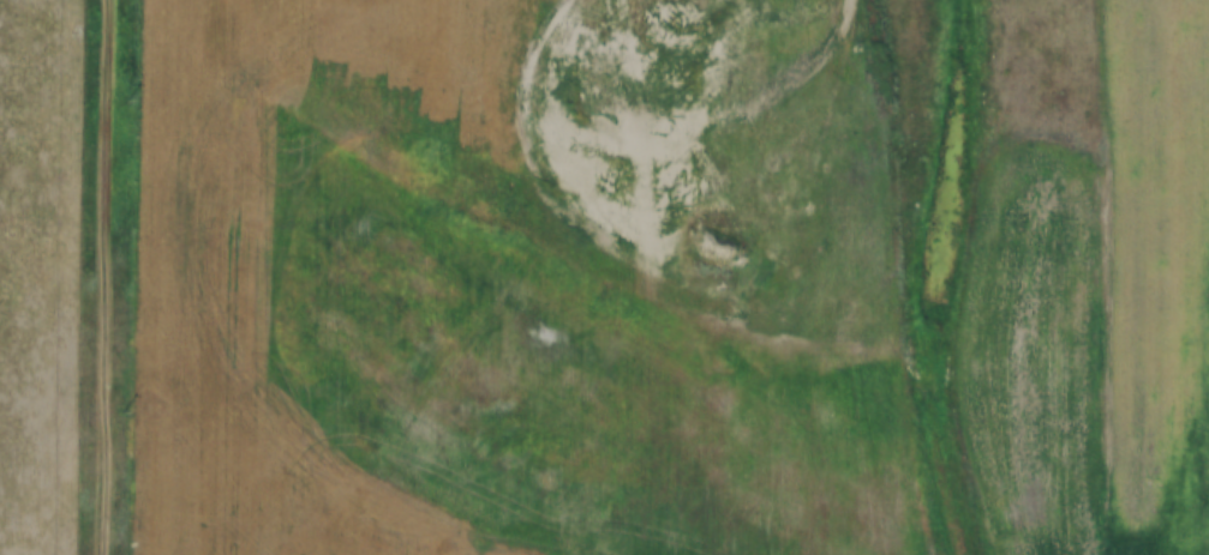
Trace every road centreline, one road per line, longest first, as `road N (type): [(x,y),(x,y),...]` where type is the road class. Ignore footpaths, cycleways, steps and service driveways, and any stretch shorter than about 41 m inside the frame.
road 1 (track): [(660,554),(644,162),(621,0)]
road 2 (track): [(98,554),(109,0)]

